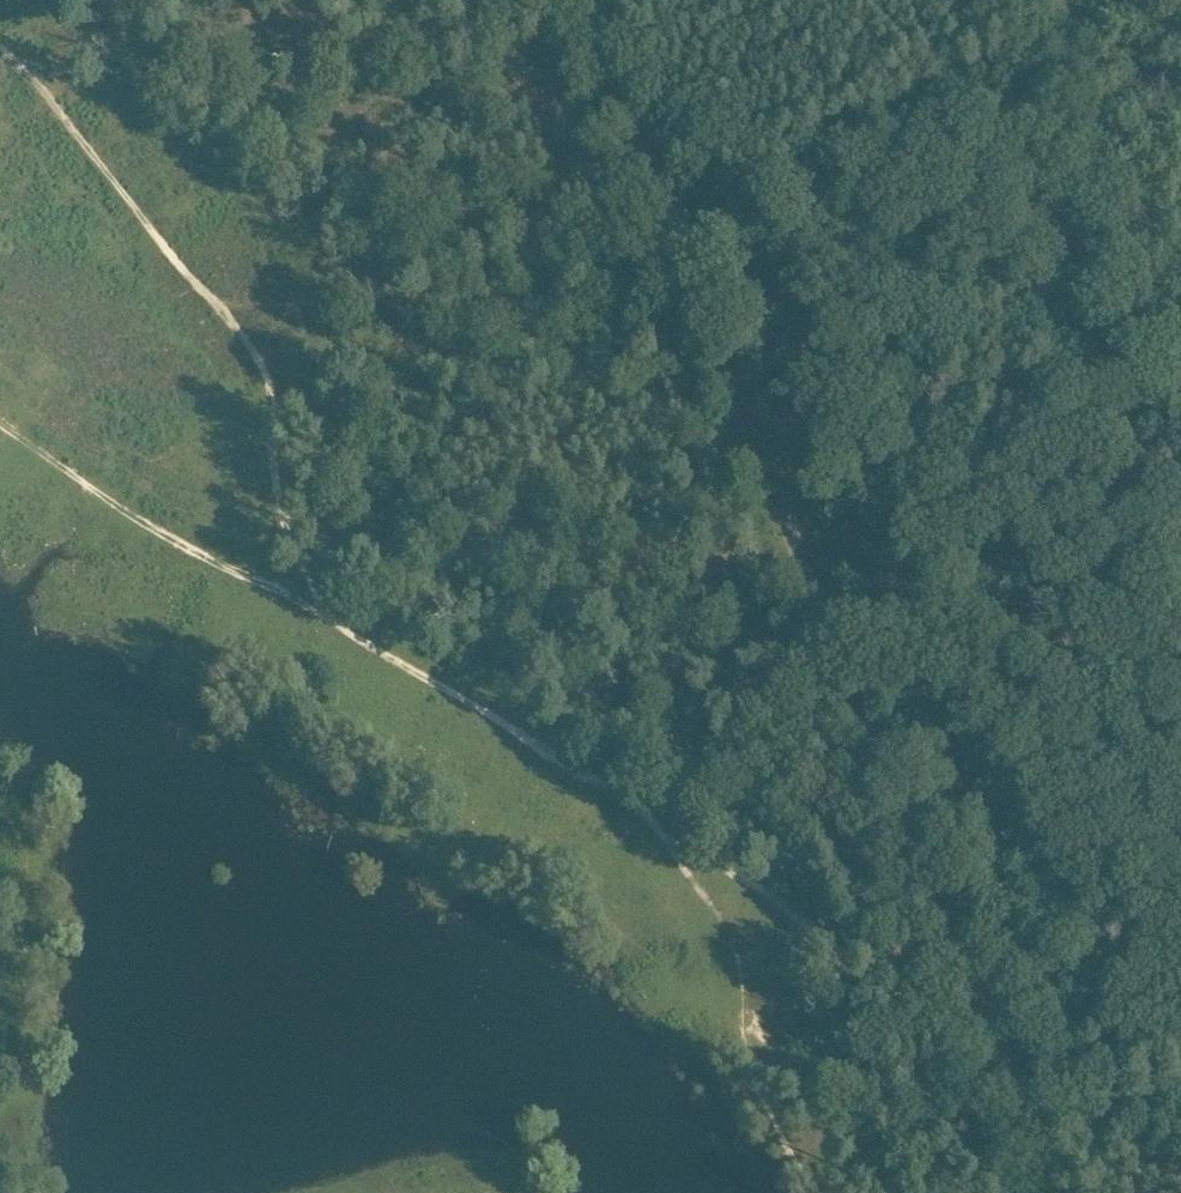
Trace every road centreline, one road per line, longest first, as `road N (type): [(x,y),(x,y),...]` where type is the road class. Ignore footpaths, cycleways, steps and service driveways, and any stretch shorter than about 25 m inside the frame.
road 1 (track): [(1057,1192),(586,0)]

